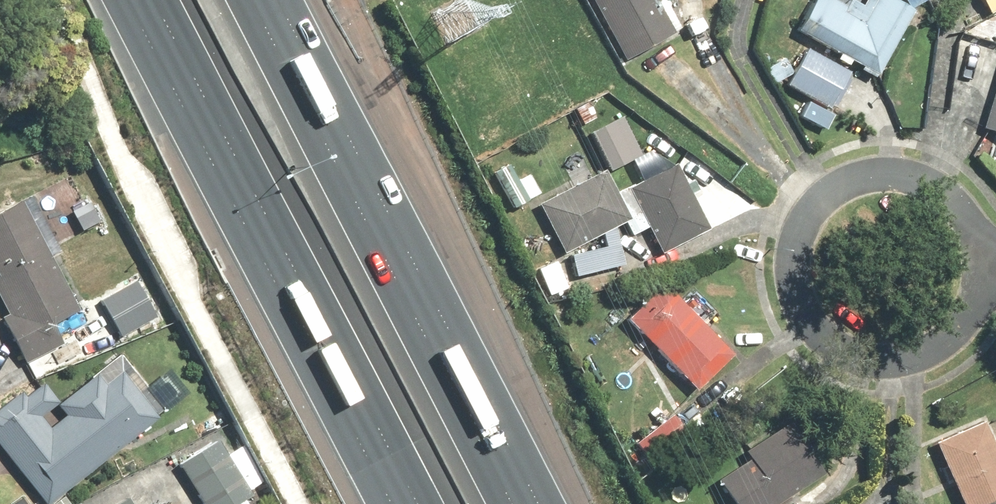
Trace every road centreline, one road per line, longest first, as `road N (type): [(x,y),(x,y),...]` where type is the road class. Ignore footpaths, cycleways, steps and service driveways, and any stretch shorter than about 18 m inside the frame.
road 1 (motorway): [(245,0),(522,503)]
road 2 (motorway): [(416,503),(166,0)]
road 3 (residential): [(983,271),(958,330),(900,359),(837,346),(813,324),(793,262),(813,207),(862,174),(922,176)]
road 4 (residential): [(922,176),(968,214),(983,271)]

